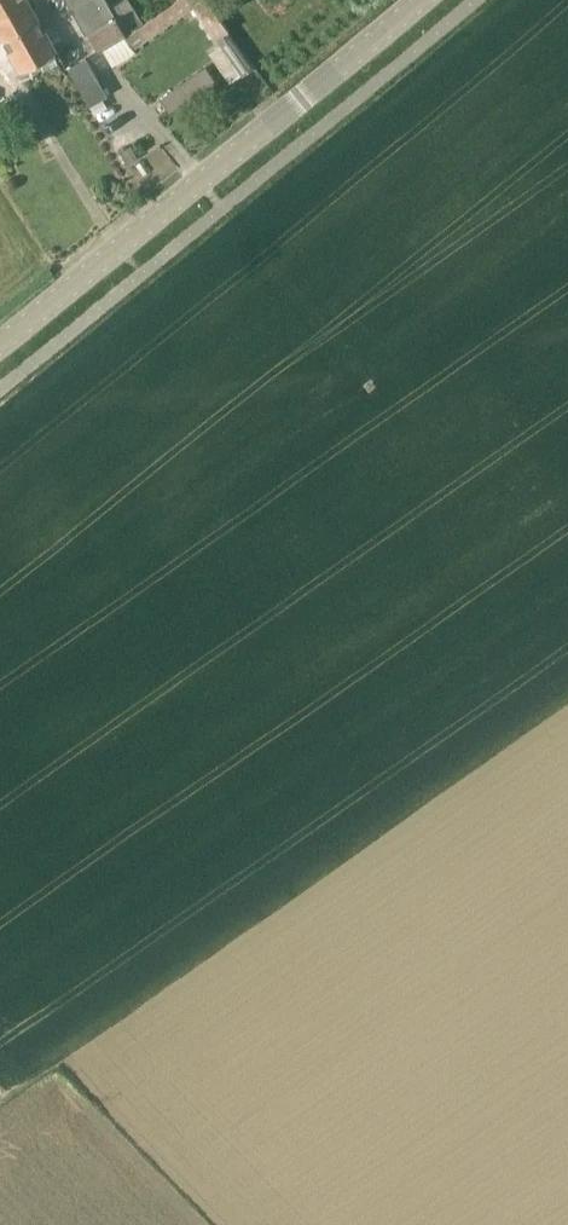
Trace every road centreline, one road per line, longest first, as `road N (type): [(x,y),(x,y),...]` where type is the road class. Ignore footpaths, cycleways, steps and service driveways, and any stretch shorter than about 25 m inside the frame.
road 1 (tertiary): [(0,351),(422,0)]

